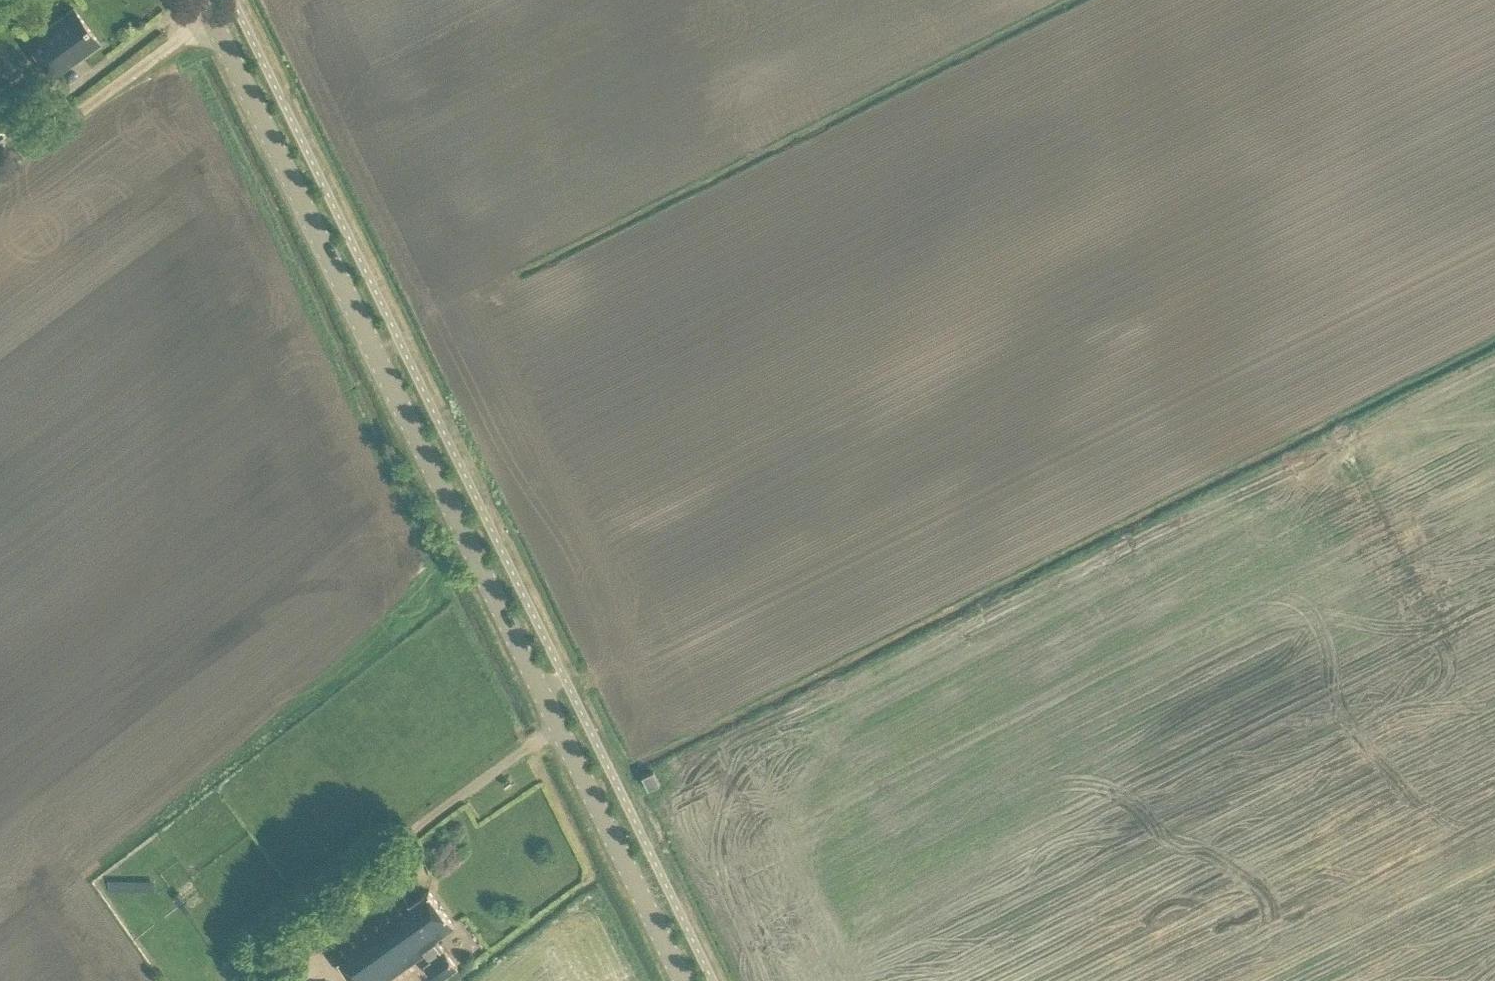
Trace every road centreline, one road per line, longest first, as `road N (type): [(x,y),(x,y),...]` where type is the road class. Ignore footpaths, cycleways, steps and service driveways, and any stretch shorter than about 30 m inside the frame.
road 1 (secondary): [(675,980),(200,0)]

